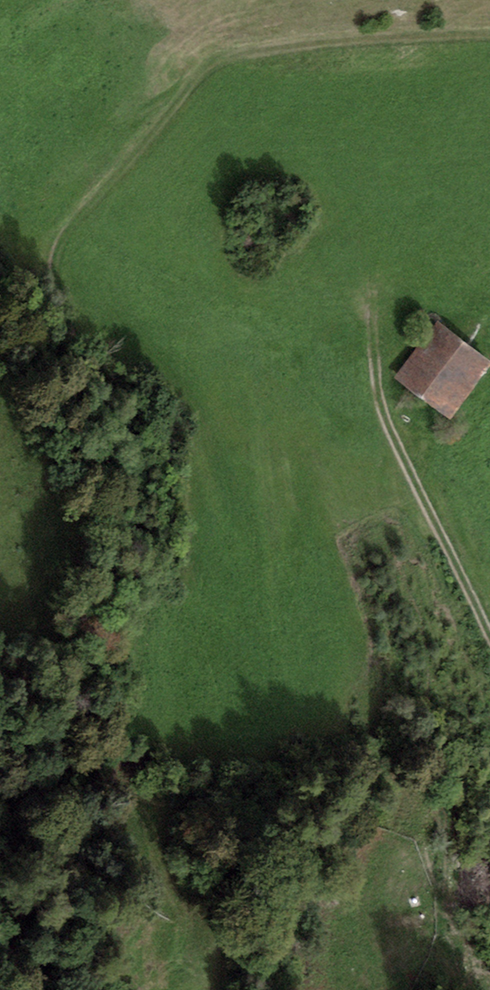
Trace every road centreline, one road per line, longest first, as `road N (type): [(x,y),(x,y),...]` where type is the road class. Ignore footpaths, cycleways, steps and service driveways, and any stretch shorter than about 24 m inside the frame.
road 1 (track): [(110,989),(159,530),(88,344),(67,237)]
road 2 (track): [(489,38),(343,40),(215,63),(67,237)]
road 3 (track): [(374,337),(377,392),(396,445),(489,637)]

